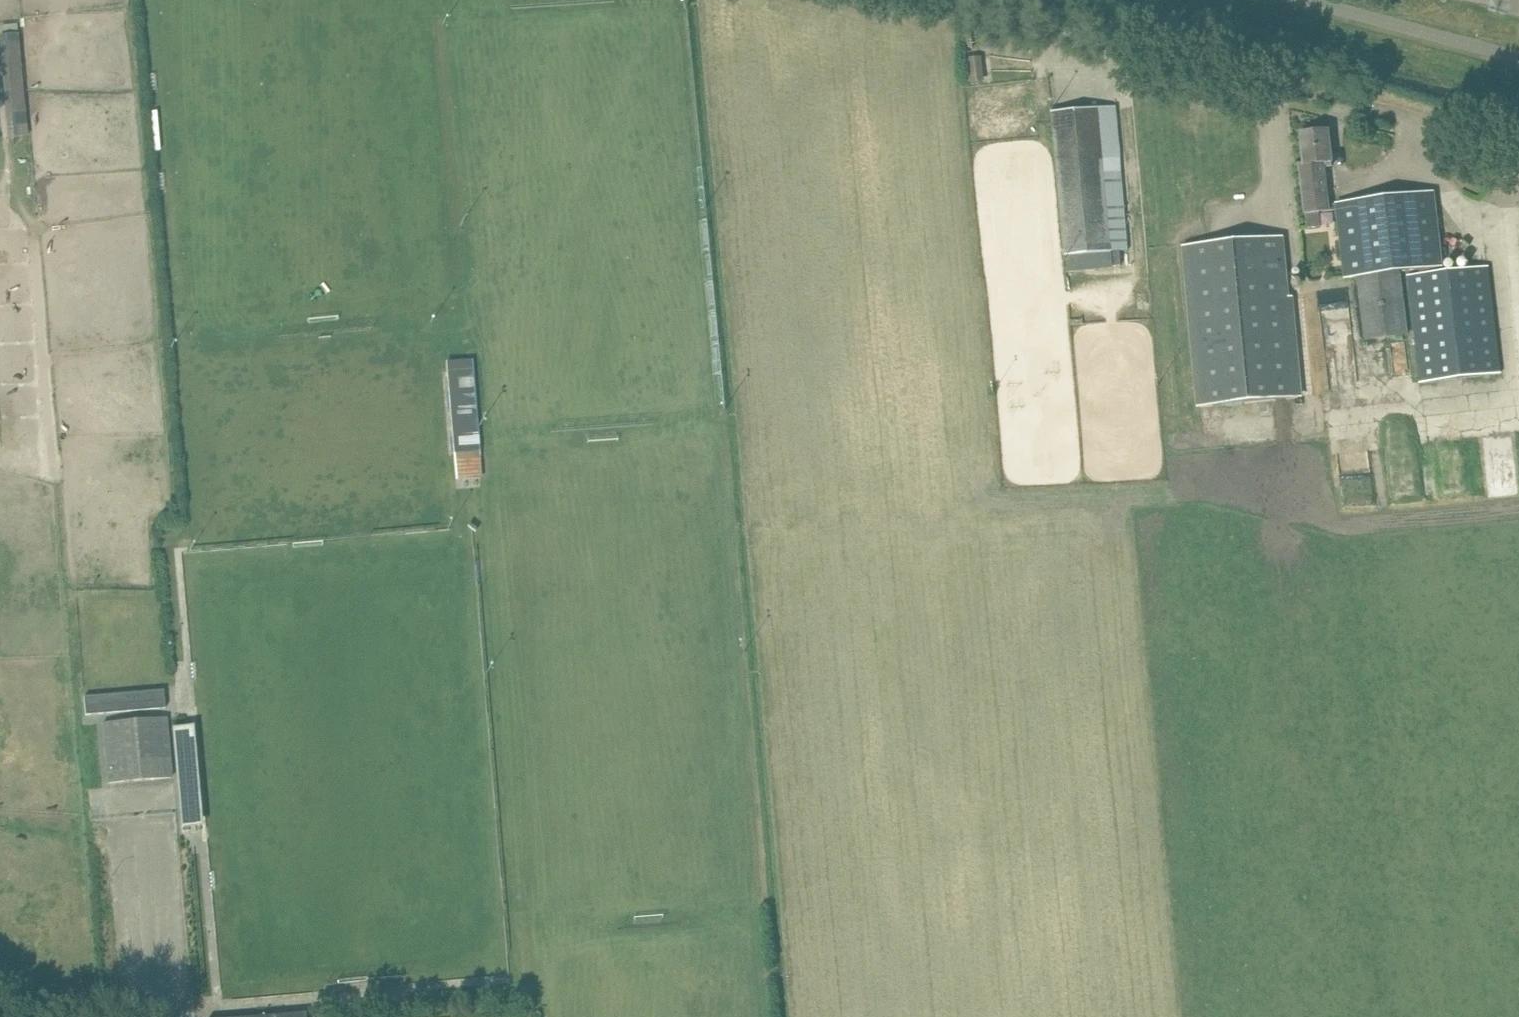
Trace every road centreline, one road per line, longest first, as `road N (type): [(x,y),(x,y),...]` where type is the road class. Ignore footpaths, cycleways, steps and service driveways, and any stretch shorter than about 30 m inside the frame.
road 1 (unclassified): [(1518,144),(985,0)]

